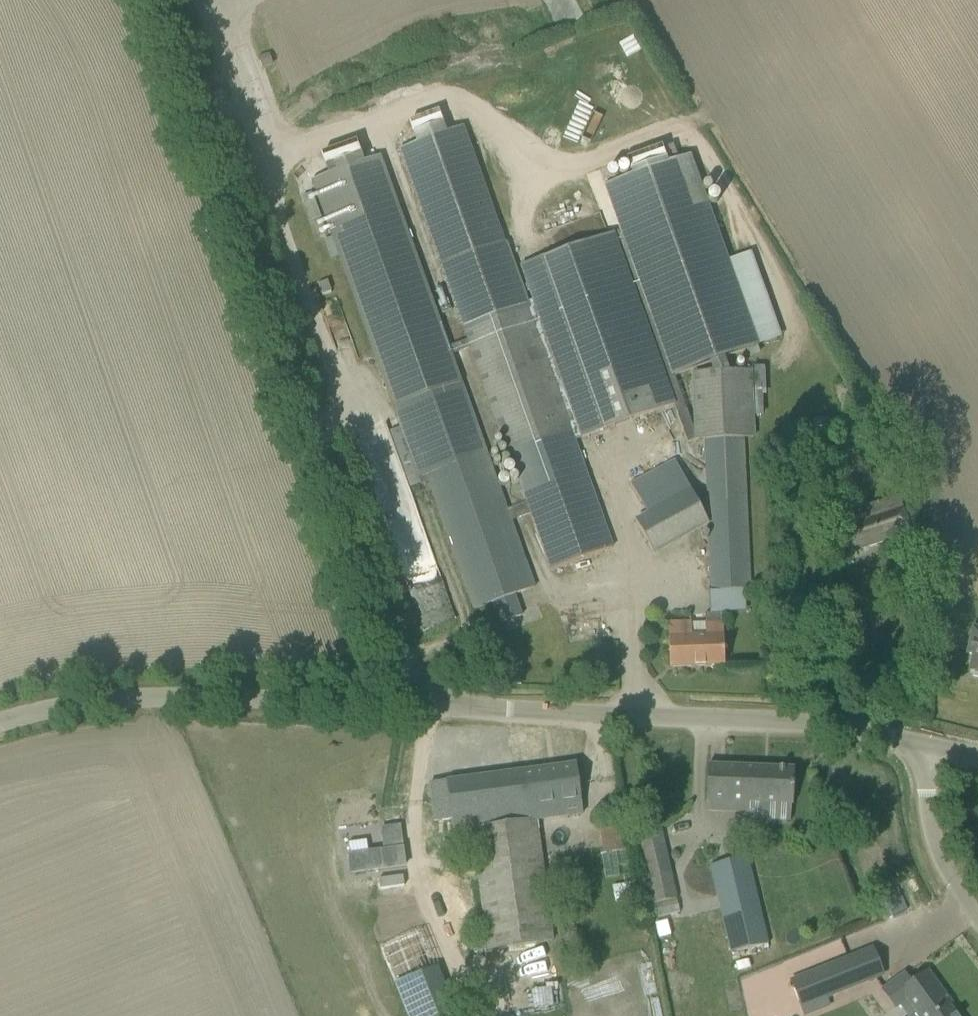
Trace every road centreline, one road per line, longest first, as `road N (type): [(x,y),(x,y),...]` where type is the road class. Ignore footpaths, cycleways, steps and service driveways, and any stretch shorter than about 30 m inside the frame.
road 1 (unclassified): [(429,706),(398,656),(156,0)]
road 2 (unclassified): [(429,706),(784,723),(927,744)]
road 3 (unclassified): [(0,724),(152,694),(429,706)]
road 4 (unclassified): [(977,919),(939,849),(924,798),(927,744)]

